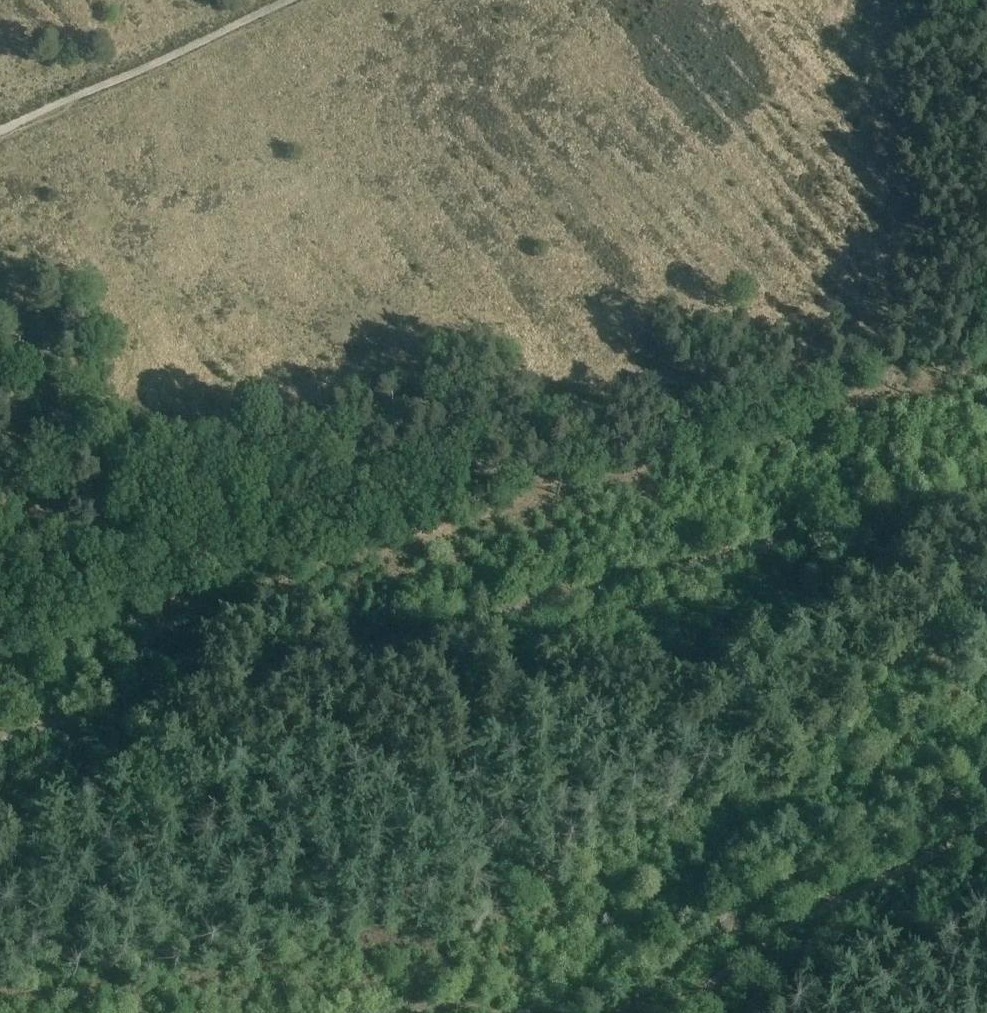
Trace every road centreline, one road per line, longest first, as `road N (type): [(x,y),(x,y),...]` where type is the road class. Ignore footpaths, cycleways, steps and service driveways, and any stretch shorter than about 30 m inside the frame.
road 1 (track): [(680,1012),(799,918),(986,829)]
road 2 (track): [(296,0),(0,132)]

